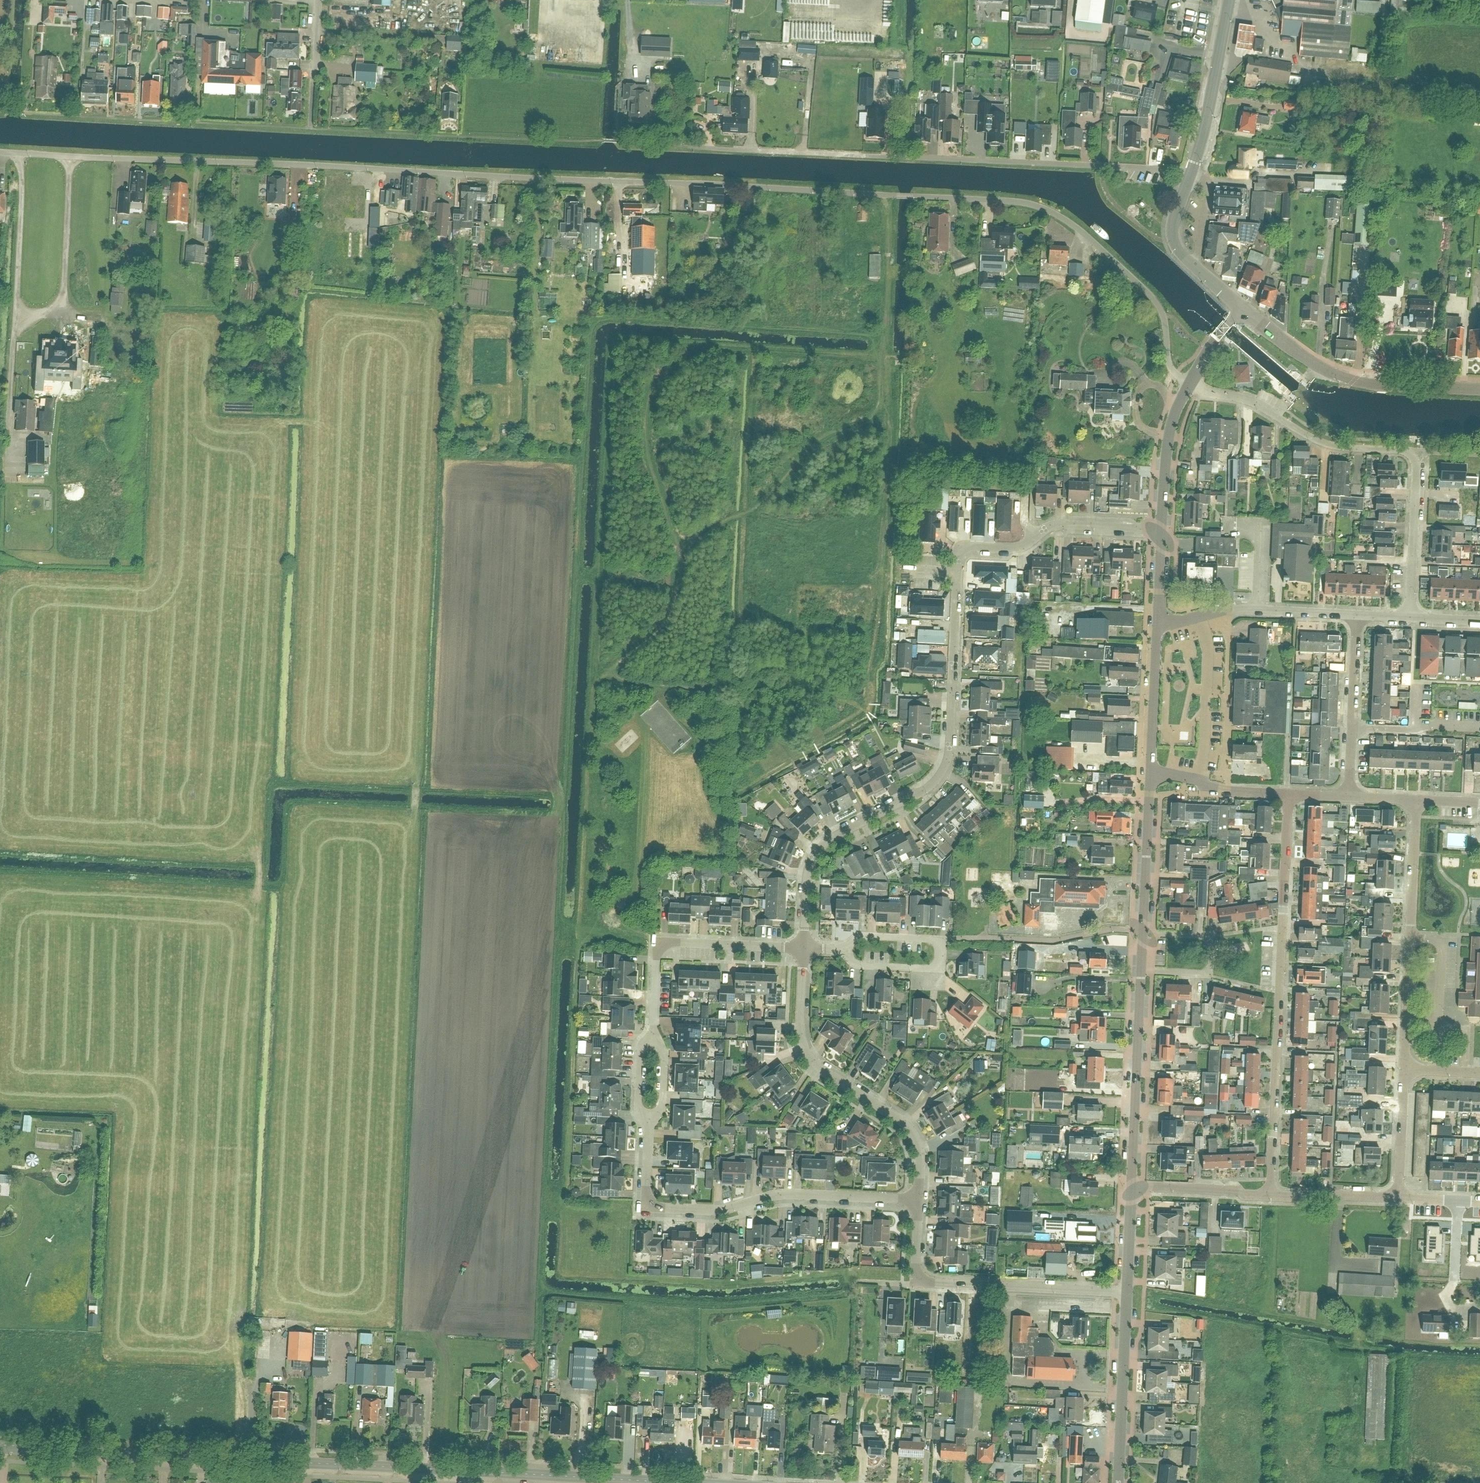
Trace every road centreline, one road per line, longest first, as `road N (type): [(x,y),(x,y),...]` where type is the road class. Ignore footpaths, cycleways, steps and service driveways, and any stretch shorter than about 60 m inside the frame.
road 1 (unclassified): [(1190,383),(1169,367),(1164,318),(1152,298),(1077,229),(1029,204),(0,153)]
road 2 (track): [(543,1198),(592,332),(602,319),(885,342)]
road 3 (track): [(857,1282),(833,1297),(703,1306),(554,1293),(541,1282),(543,1198),(564,1199),(595,684)]
road 4 (residential): [(804,948),(817,851),(924,791),(945,769),(960,552),(1019,547),(1055,525),(1161,529)]
road 5 (tertiary): [(659,1482),(0,1446)]
road 6 (residential): [(689,148),(1191,172)]
road 7 (track): [(564,811),(290,801),(276,884),(259,884),(261,849)]
road 8 (residential): [(1270,1195),(1288,795)]
road 9 (residential): [(1190,383),(1254,403),(1318,441),(1411,455),(1410,618)]
road 10 (residential): [(920,1199),(921,1149),(912,1127),(807,1054),(804,948)]
road 11 (residential): [(1127,1293),(916,1282),(920,1199)]
road 12 (track): [(0,870),(259,884),(256,901)]
road 13 (residential): [(646,1205),(718,1210),(771,1196),(920,1199)]
road 14 (residential): [(1403,1070),(1414,799)]
road 15 (tertiary): [(1479,390),(1346,378),(1308,361),(1242,308)]
road 16 (tertiary): [(1133,1189),(1141,971)]
road 17 (track): [(71,157),(62,308),(42,316),(16,310)]
road 18 (tertiary): [(1118,1482),(1127,1293)]
road 19 (tertiary): [(1191,172),(1231,0)]
road 20 (residential): [(1141,971),(1210,975),(1212,936),(1144,935)]
road 21 (residential): [(1200,784),(1208,691),(1199,617)]
road 22 (residential): [(1358,616),(1229,610),(1199,617)]
road 23 (tertiary): [(1144,935),(1150,776)]
road 24 (track): [(16,310),(19,154)]
road 25 (tertiary): [(1161,529),(1170,429),(1190,383)]
road 26 (tertiary): [(1150,776),(1157,627)]
road 27 (residential): [(804,948),(658,942)]
road 28 (track): [(885,342),(889,196)]
road 29 (residential): [(1133,1189),(1270,1195)]
road 30 (residential): [(842,950),(855,966),(939,969),(940,940)]
road 31 (residential): [(312,129),(319,0)]
road 32 (residential): [(1398,1198),(1403,1070)]
road 33 (residential): [(1270,1195),(1398,1198)]

